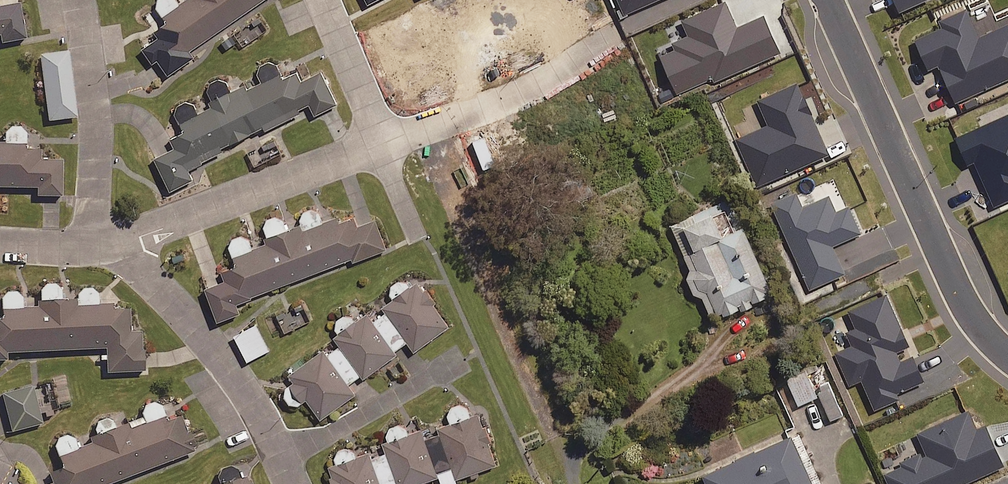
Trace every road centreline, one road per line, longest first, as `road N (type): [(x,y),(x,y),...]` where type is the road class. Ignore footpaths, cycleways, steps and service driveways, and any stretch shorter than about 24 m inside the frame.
road 1 (residential): [(1007,355),(969,317),(827,0)]
road 2 (residential): [(115,249),(382,144)]
road 3 (residential): [(115,249),(187,314),(234,372),(284,459)]
road 4 (residential): [(382,144),(507,99),(614,34)]
road 5 (residential): [(78,0),(96,106),(94,250)]
road 6 (residential): [(454,364),(284,459)]
road 7 (residential): [(324,0),(382,144)]

